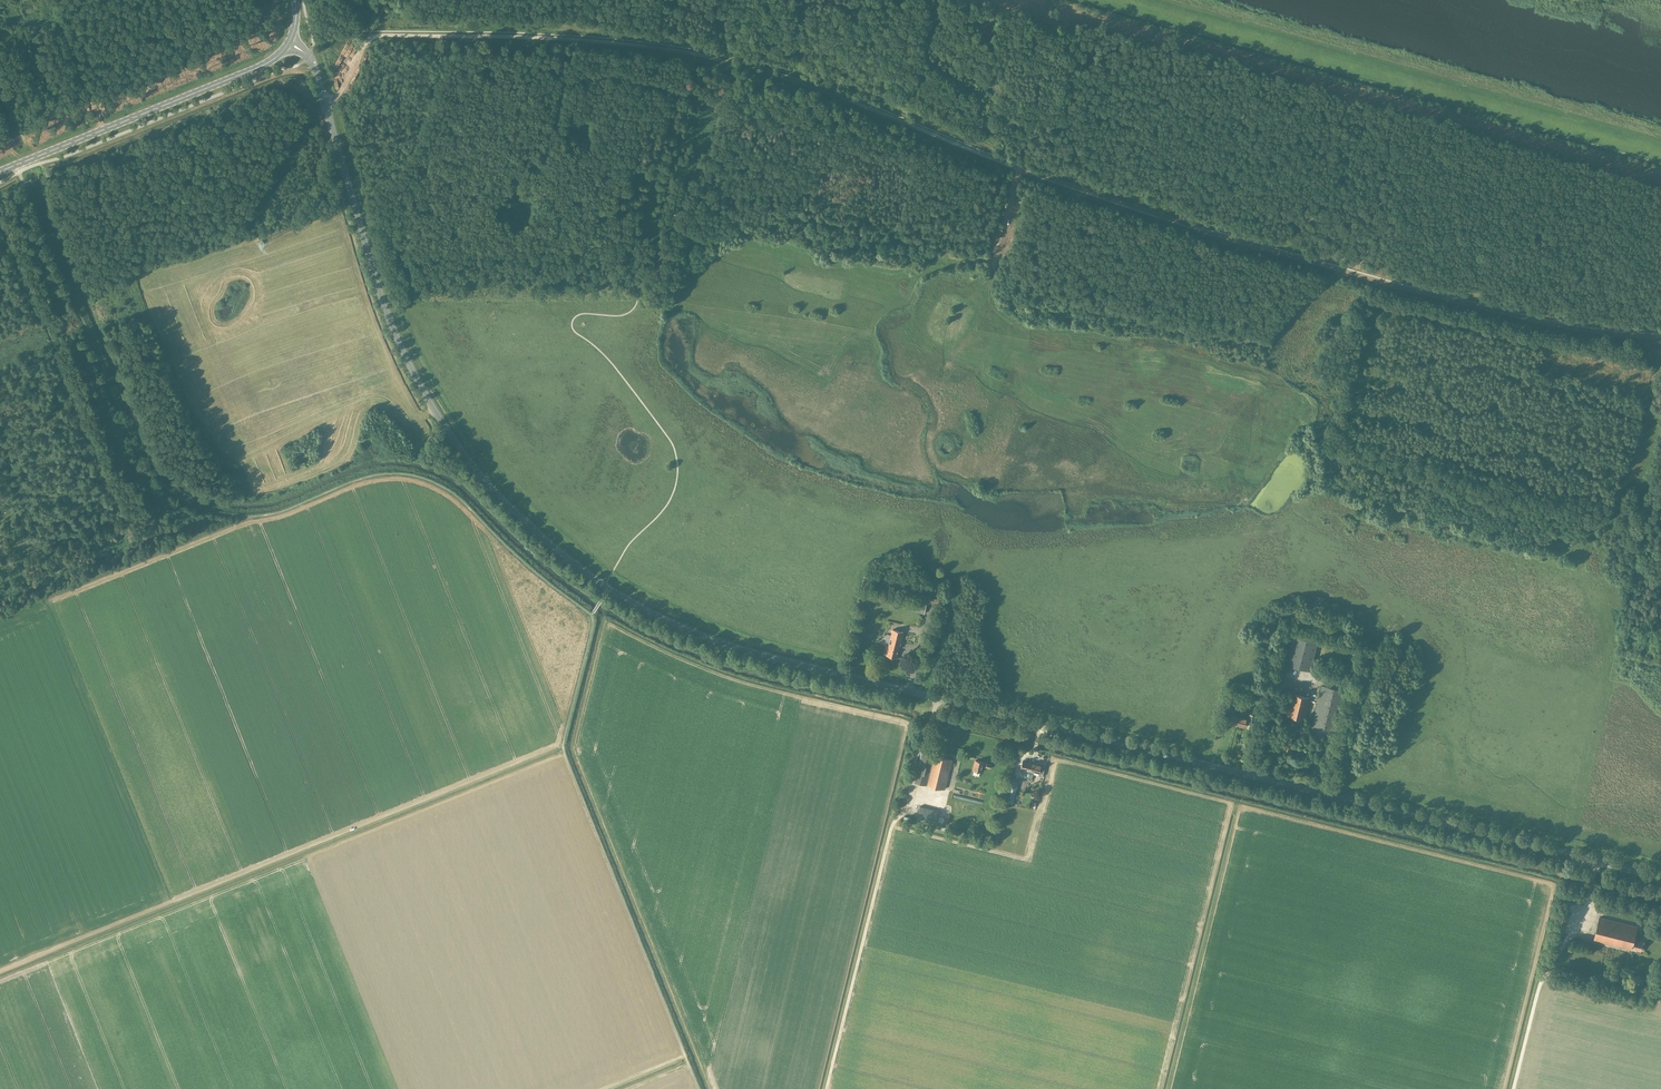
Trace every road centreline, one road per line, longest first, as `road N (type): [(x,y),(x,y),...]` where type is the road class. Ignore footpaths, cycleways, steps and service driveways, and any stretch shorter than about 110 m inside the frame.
road 1 (tertiary): [(1660,877),(757,654),(614,591),(501,498),(425,393),(381,297),(313,64)]
road 2 (track): [(1475,90),(1158,0)]
road 3 (track): [(1020,170),(1322,265)]
road 4 (track): [(995,262),(922,258),(898,271),(828,254),(857,236),(877,131)]
road 5 (secondary): [(0,172),(259,67),(286,47)]
road 6 (track): [(1373,279),(1579,330),(1660,337)]
road 7 (track): [(975,152),(740,65)]
road 8 (track): [(828,254),(748,237),(683,275),(662,308)]
road 9 (track): [(1660,144),(1475,90)]
road 10 (track): [(508,36),(695,53)]
road 11 (track): [(1337,797),(1375,640)]
road 12 (track): [(103,130),(50,0)]
road 13 (track): [(371,35),(508,36)]

